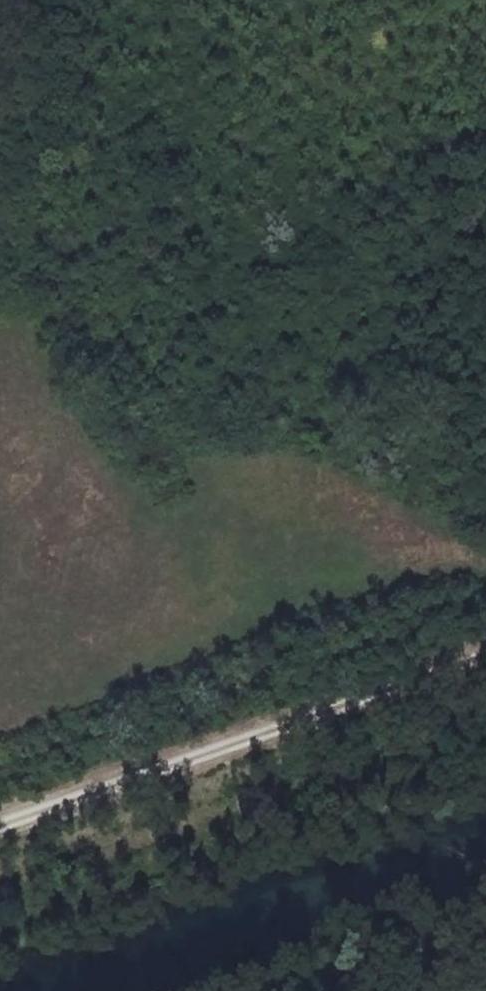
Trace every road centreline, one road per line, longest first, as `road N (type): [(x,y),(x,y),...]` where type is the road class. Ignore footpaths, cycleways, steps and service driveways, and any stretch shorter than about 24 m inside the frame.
road 1 (track): [(485,657),(0,828)]

